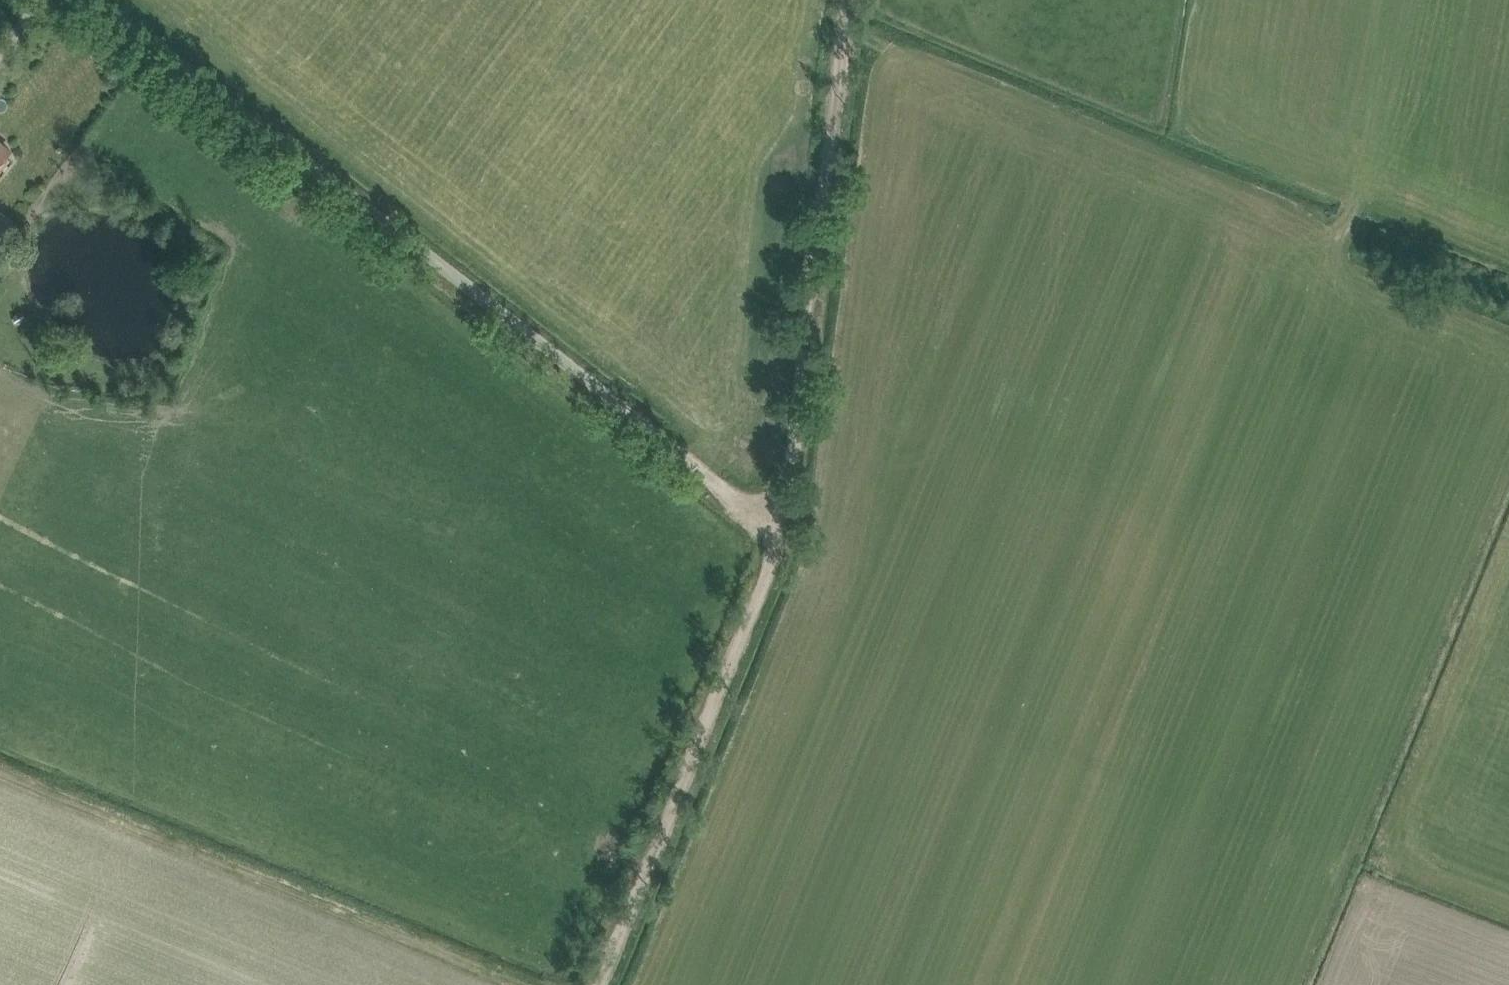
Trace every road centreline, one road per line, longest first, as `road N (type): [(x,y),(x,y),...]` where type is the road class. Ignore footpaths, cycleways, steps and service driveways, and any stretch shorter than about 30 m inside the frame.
road 1 (unclassified): [(689,472),(82,0)]
road 2 (track): [(772,530),(843,0)]
road 3 (track): [(587,984),(772,530)]

